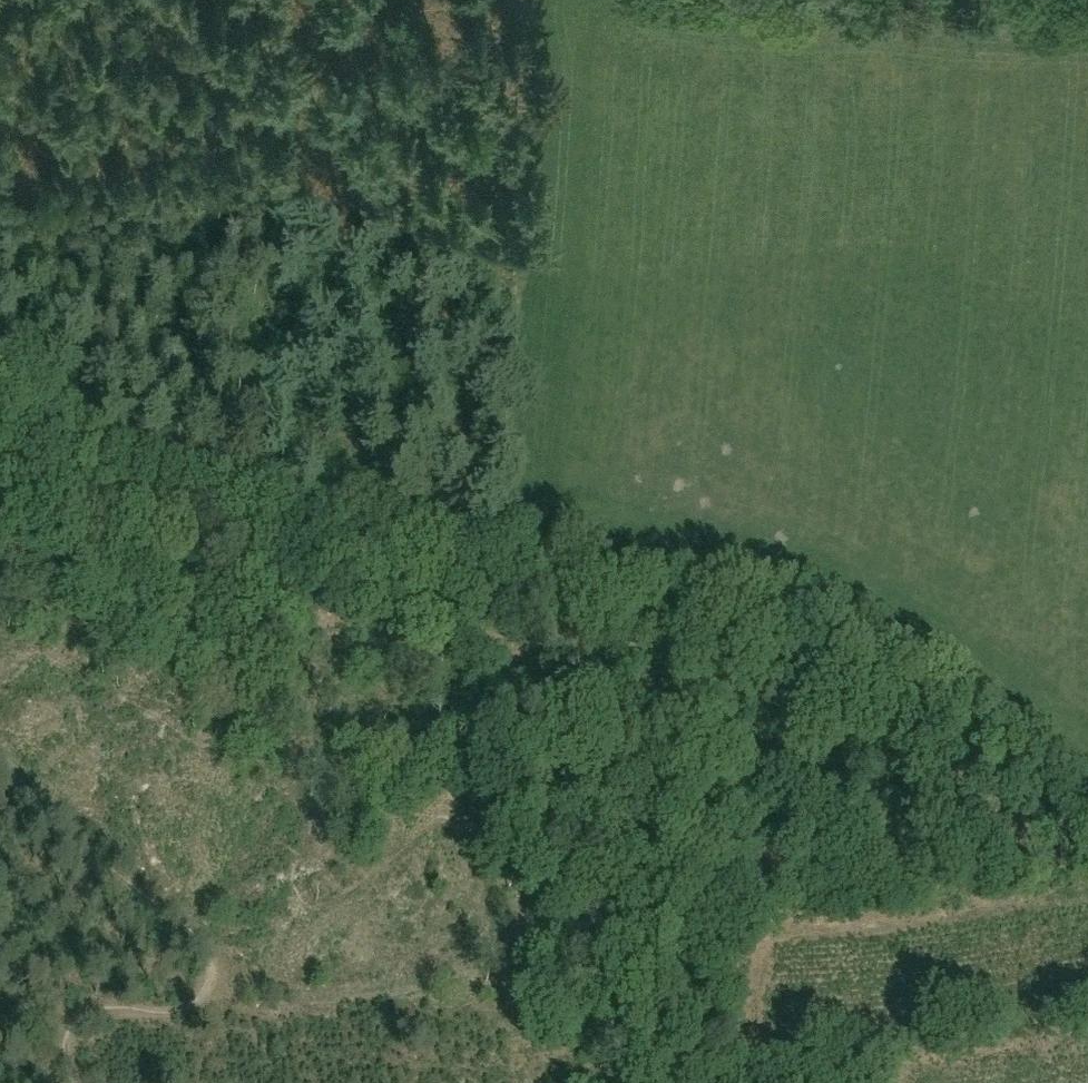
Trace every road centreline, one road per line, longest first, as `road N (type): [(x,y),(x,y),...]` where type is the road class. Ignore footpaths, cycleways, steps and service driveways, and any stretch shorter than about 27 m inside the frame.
road 1 (track): [(1087,803),(1009,730),(837,627),(739,591),(131,465),(83,435),(32,366),(1,348)]
road 2 (track): [(65,1030),(218,1013),(182,923),(0,753)]

